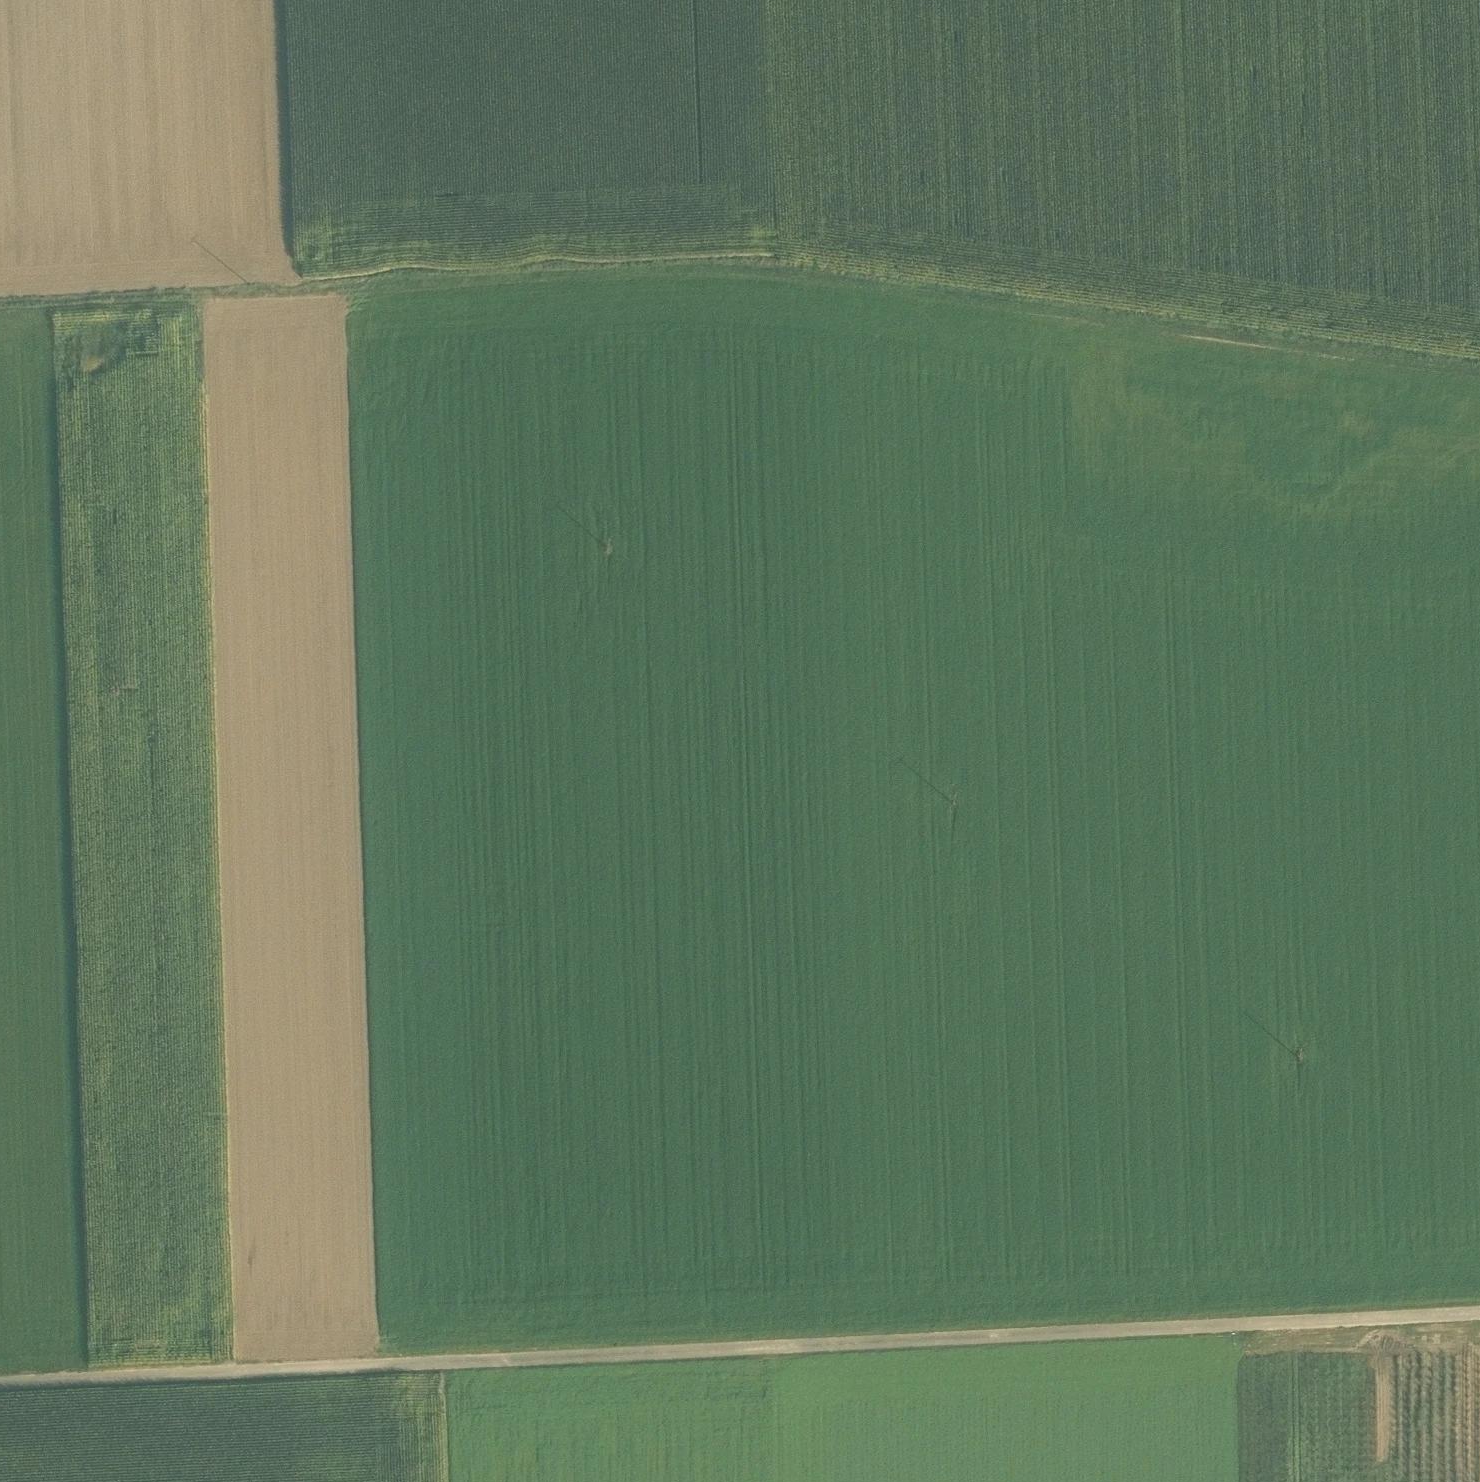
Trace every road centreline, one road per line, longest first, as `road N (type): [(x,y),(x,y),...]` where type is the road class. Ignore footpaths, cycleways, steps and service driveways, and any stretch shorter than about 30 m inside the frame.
road 1 (track): [(0,306),(772,269),(1479,366)]
road 2 (track): [(1479,1313),(0,1383)]

